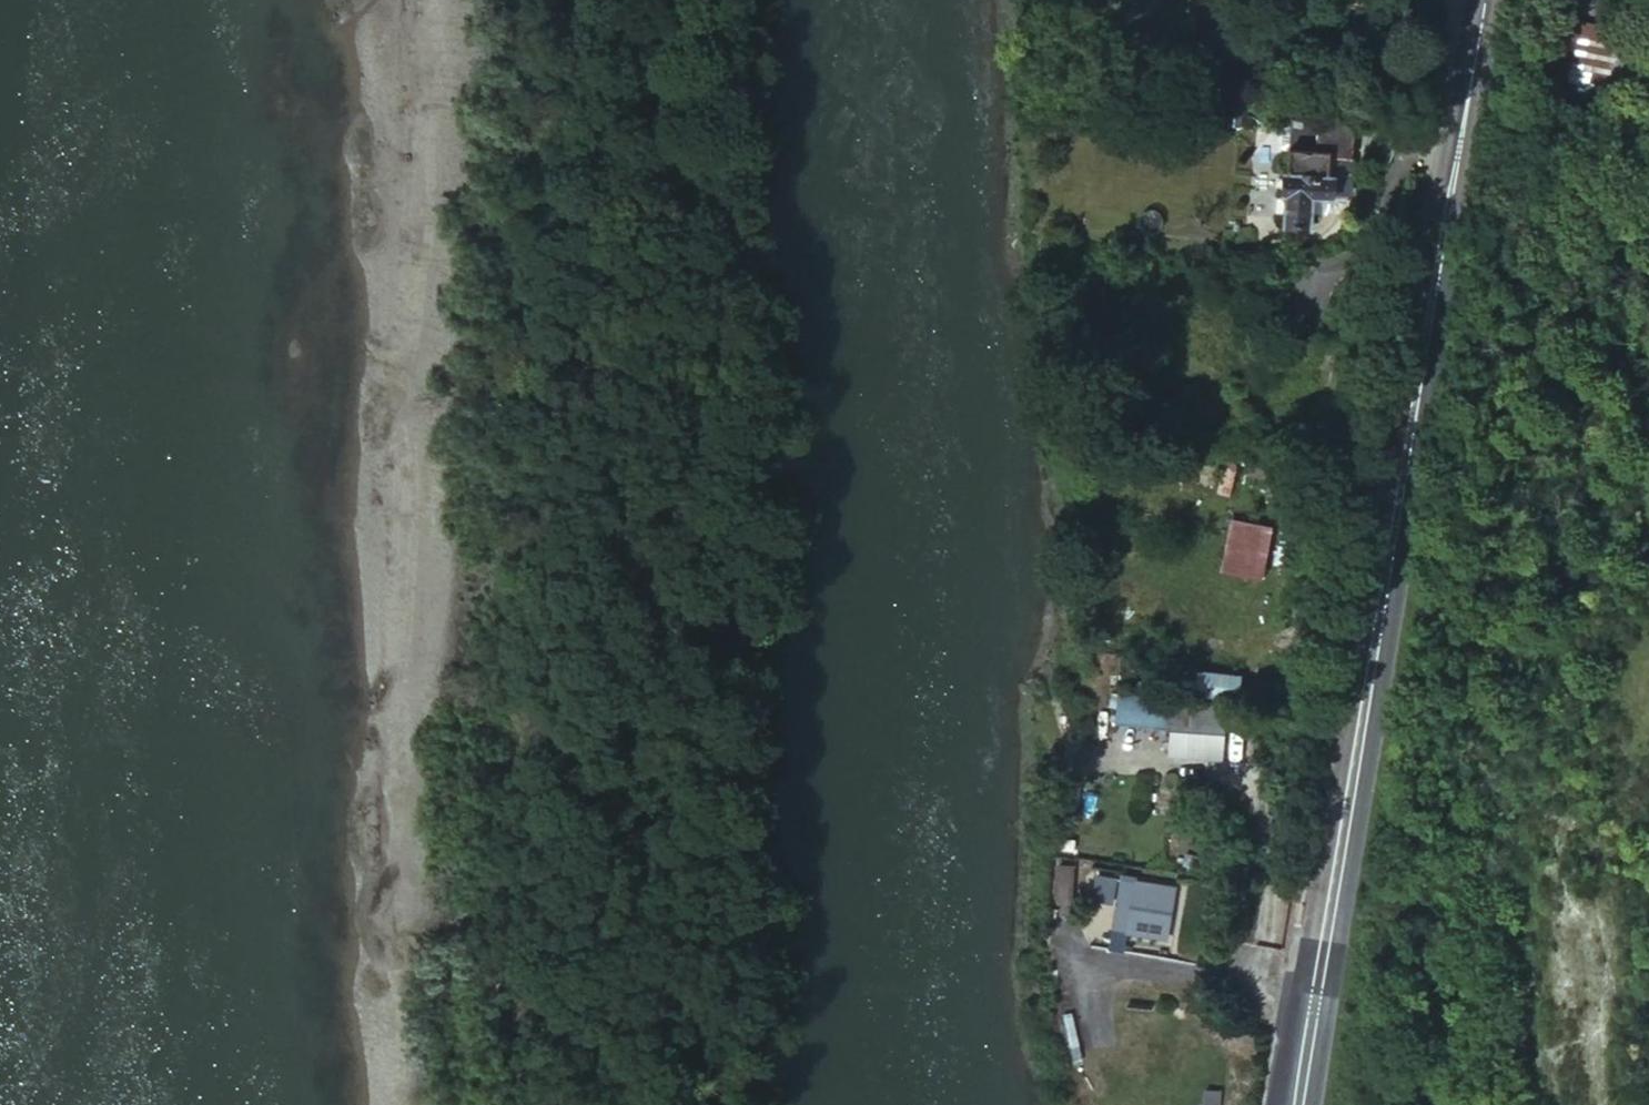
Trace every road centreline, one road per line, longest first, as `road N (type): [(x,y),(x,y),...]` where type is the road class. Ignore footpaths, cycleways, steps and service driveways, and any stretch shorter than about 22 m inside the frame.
road 1 (primary): [(1302,1104),(1488,0)]

